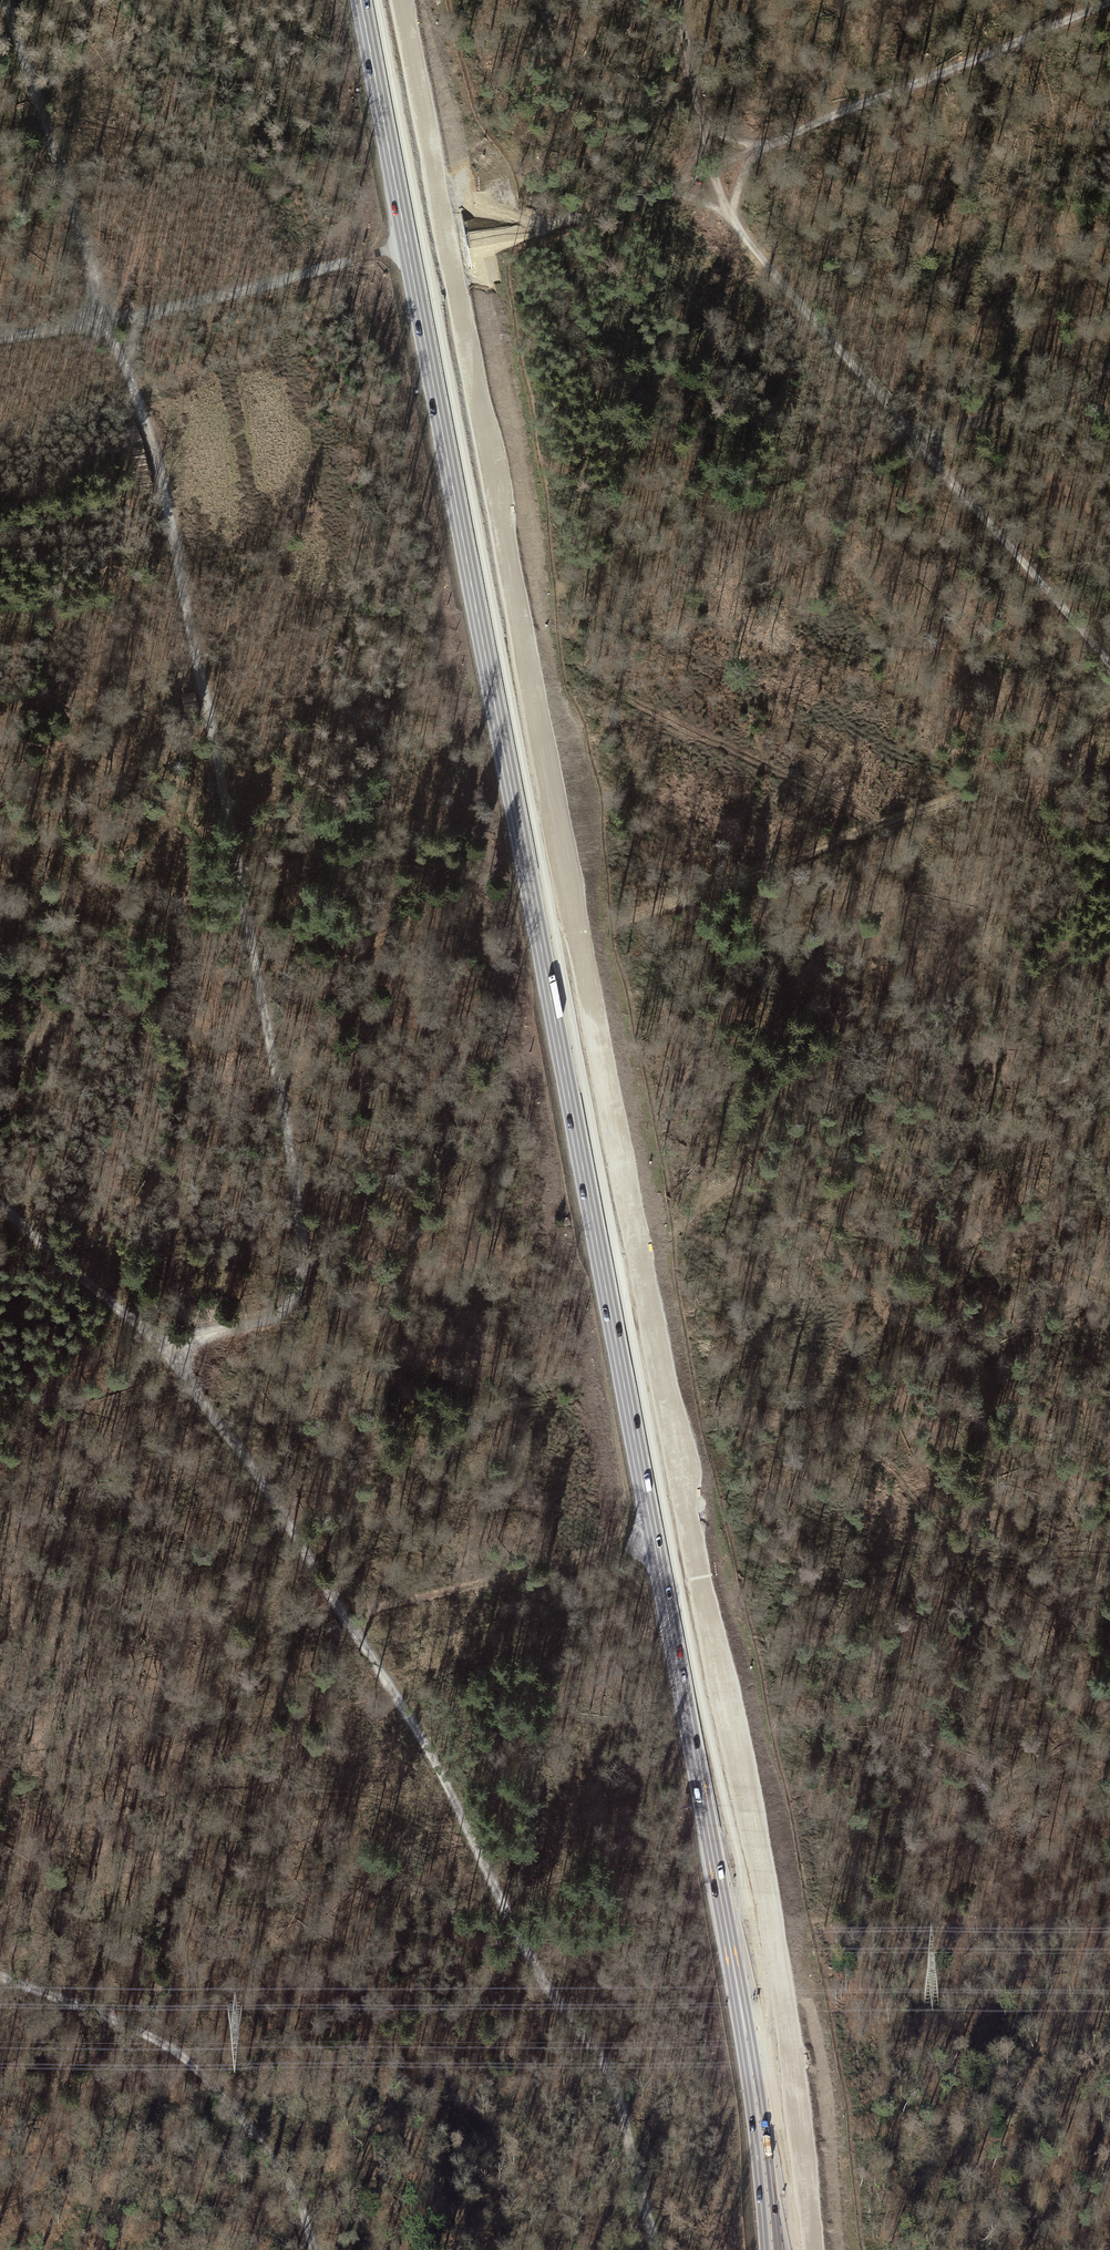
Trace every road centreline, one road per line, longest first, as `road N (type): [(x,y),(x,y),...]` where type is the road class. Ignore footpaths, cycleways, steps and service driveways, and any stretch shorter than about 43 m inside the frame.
road 1 (primary): [(739,1976),(361,0)]
road 2 (track): [(165,1346),(271,1316),(292,1304),(303,1279),(270,1027),(195,636),(158,458),(109,321)]
road 3 (track): [(660,2249),(614,2086),(539,1975),(419,1734),(352,1620),(165,1346)]
road 4 (track): [(495,616),(1109,370)]
road 5 (track): [(717,171),(731,217),(1109,668)]
road 6 (track): [(603,1272),(641,1257),(834,1104),(963,1015),(1109,948)]
road 7 (track): [(557,943),(1027,770),(1109,711)]
road 8 (track): [(0,1973),(171,2045),(195,2066),(255,2134),(299,2202),(311,2249)]
road 9 (track): [(1109,2),(794,131),(717,171)]
road 10 (track): [(0,338),(212,298),(352,258)]
road 11 (track): [(5,0),(109,321)]
road 12 (track): [(352,1620),(654,1544)]
road 13 (primary): [(795,2249),(739,1976)]
road 14 (primary): [(739,1976),(766,2249)]
road 15 (track): [(717,171),(468,254)]
road 16 (track): [(165,1346),(0,1200)]
road 17 (track): [(678,0),(717,171)]

